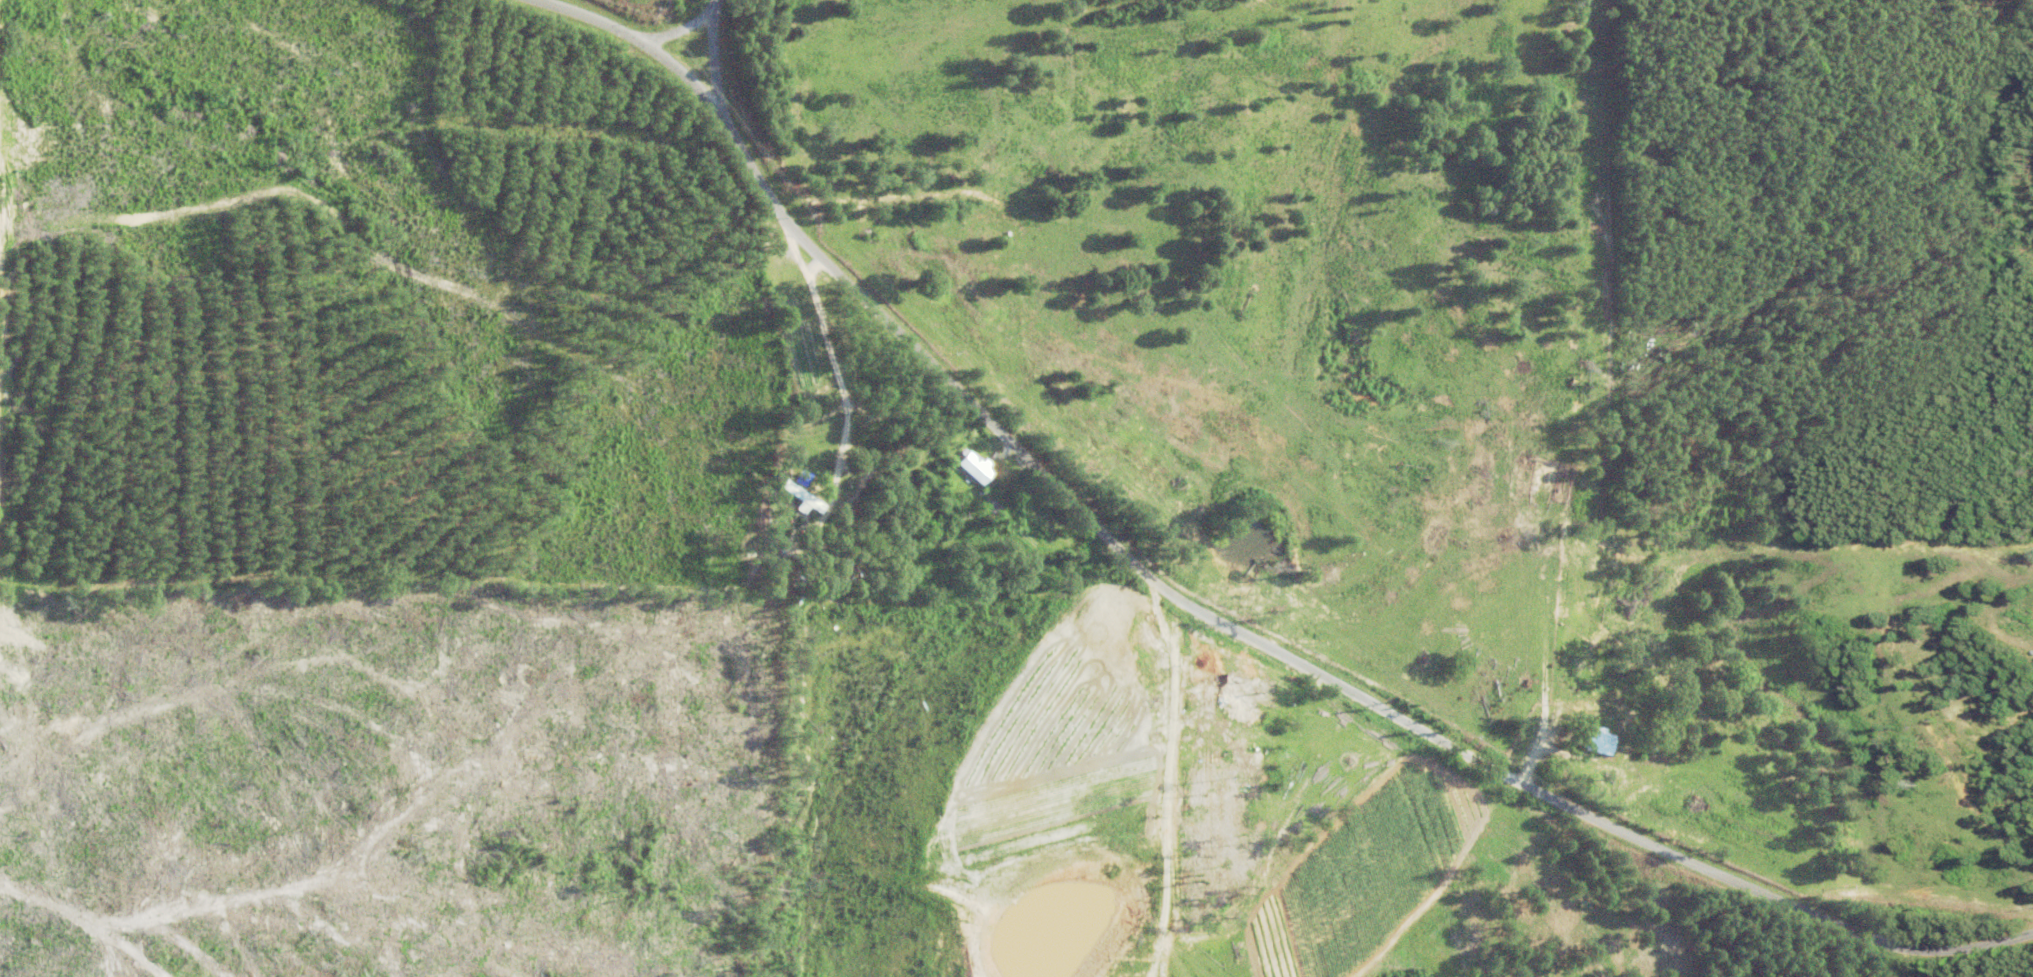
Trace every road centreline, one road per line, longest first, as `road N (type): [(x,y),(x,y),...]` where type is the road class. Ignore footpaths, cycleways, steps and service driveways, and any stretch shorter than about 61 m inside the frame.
road 1 (residential): [(2032,931),(1956,950),(1888,942),(1823,919),(1607,829),(1307,668),(1036,487),(790,223),(720,112),(678,65),(596,17),(537,0)]

